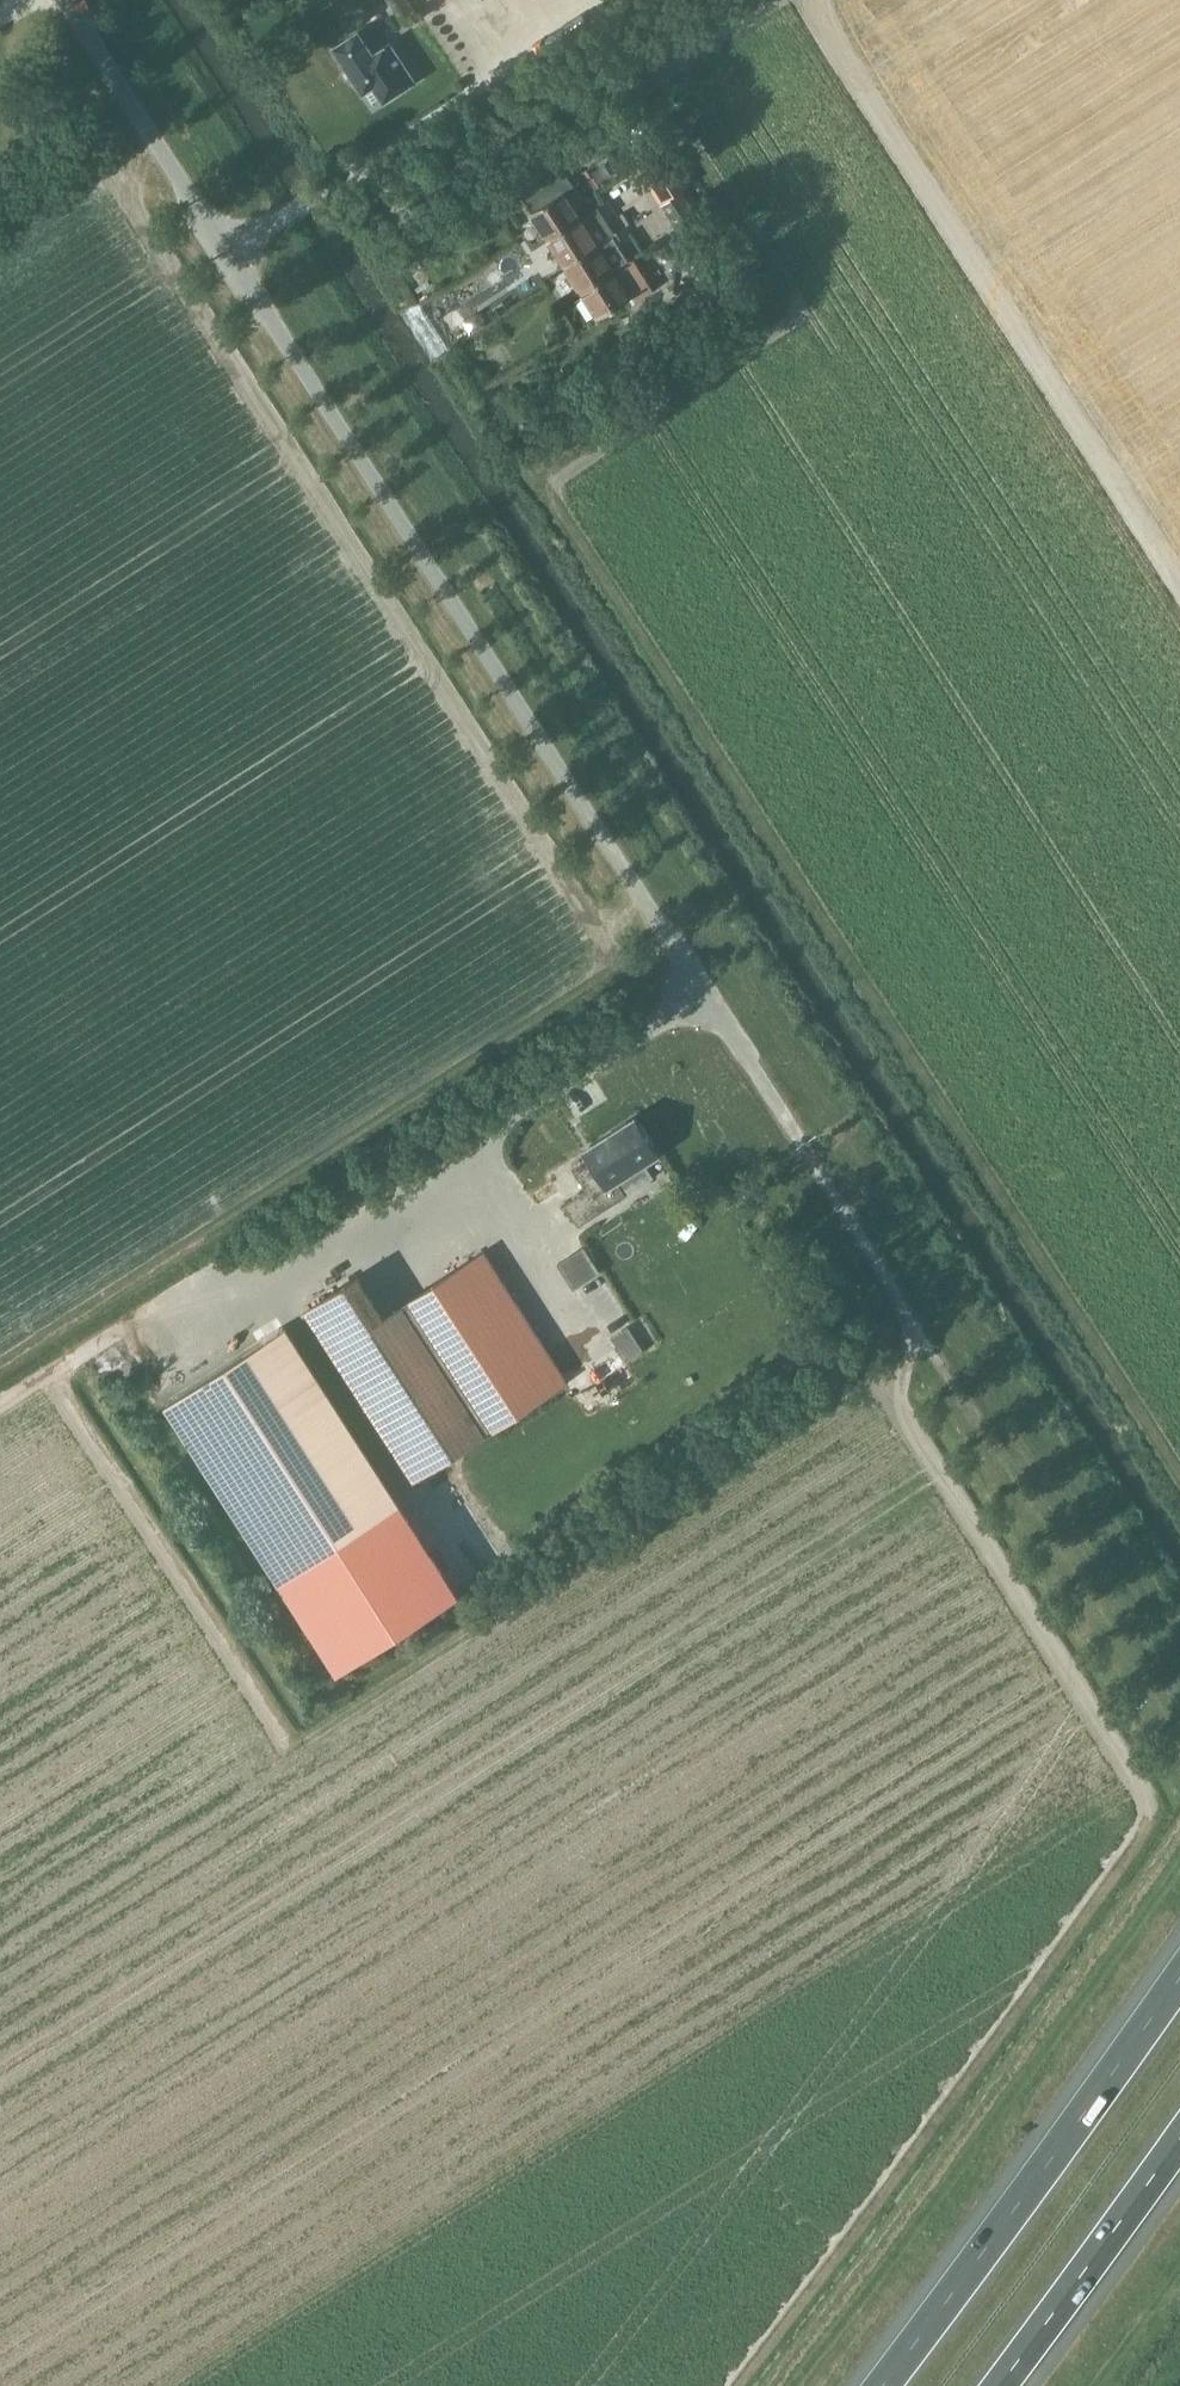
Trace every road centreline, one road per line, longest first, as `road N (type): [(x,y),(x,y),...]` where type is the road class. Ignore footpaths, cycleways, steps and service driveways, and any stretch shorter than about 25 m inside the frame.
road 1 (unclassified): [(996,1446),(199,217),(67,0)]
road 2 (motorway): [(1179,1976),(882,2385)]
road 3 (motorway): [(998,2385),(1179,2136)]

